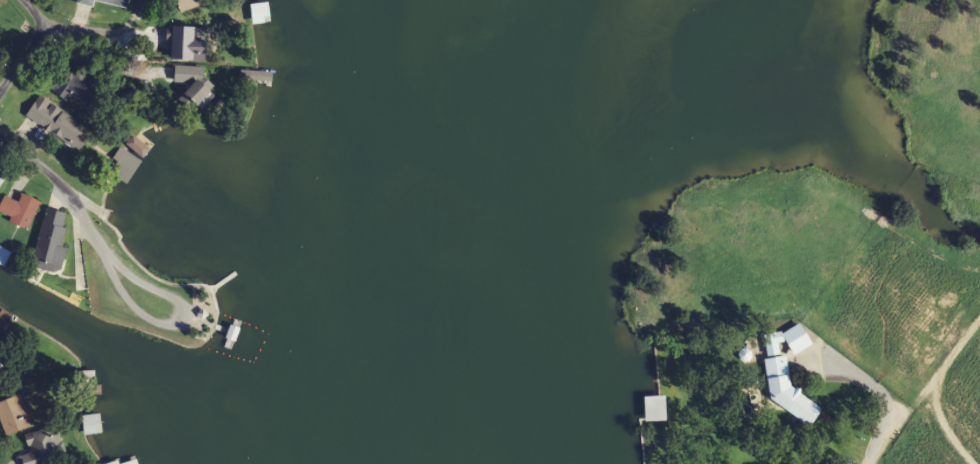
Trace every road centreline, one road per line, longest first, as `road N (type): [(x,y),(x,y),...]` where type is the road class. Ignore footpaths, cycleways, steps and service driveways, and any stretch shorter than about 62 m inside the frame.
road 1 (residential): [(99,246),(122,295),(145,318),(169,325),(179,316),(181,304),(99,246)]
road 2 (residential): [(0,138),(62,192),(99,246)]

